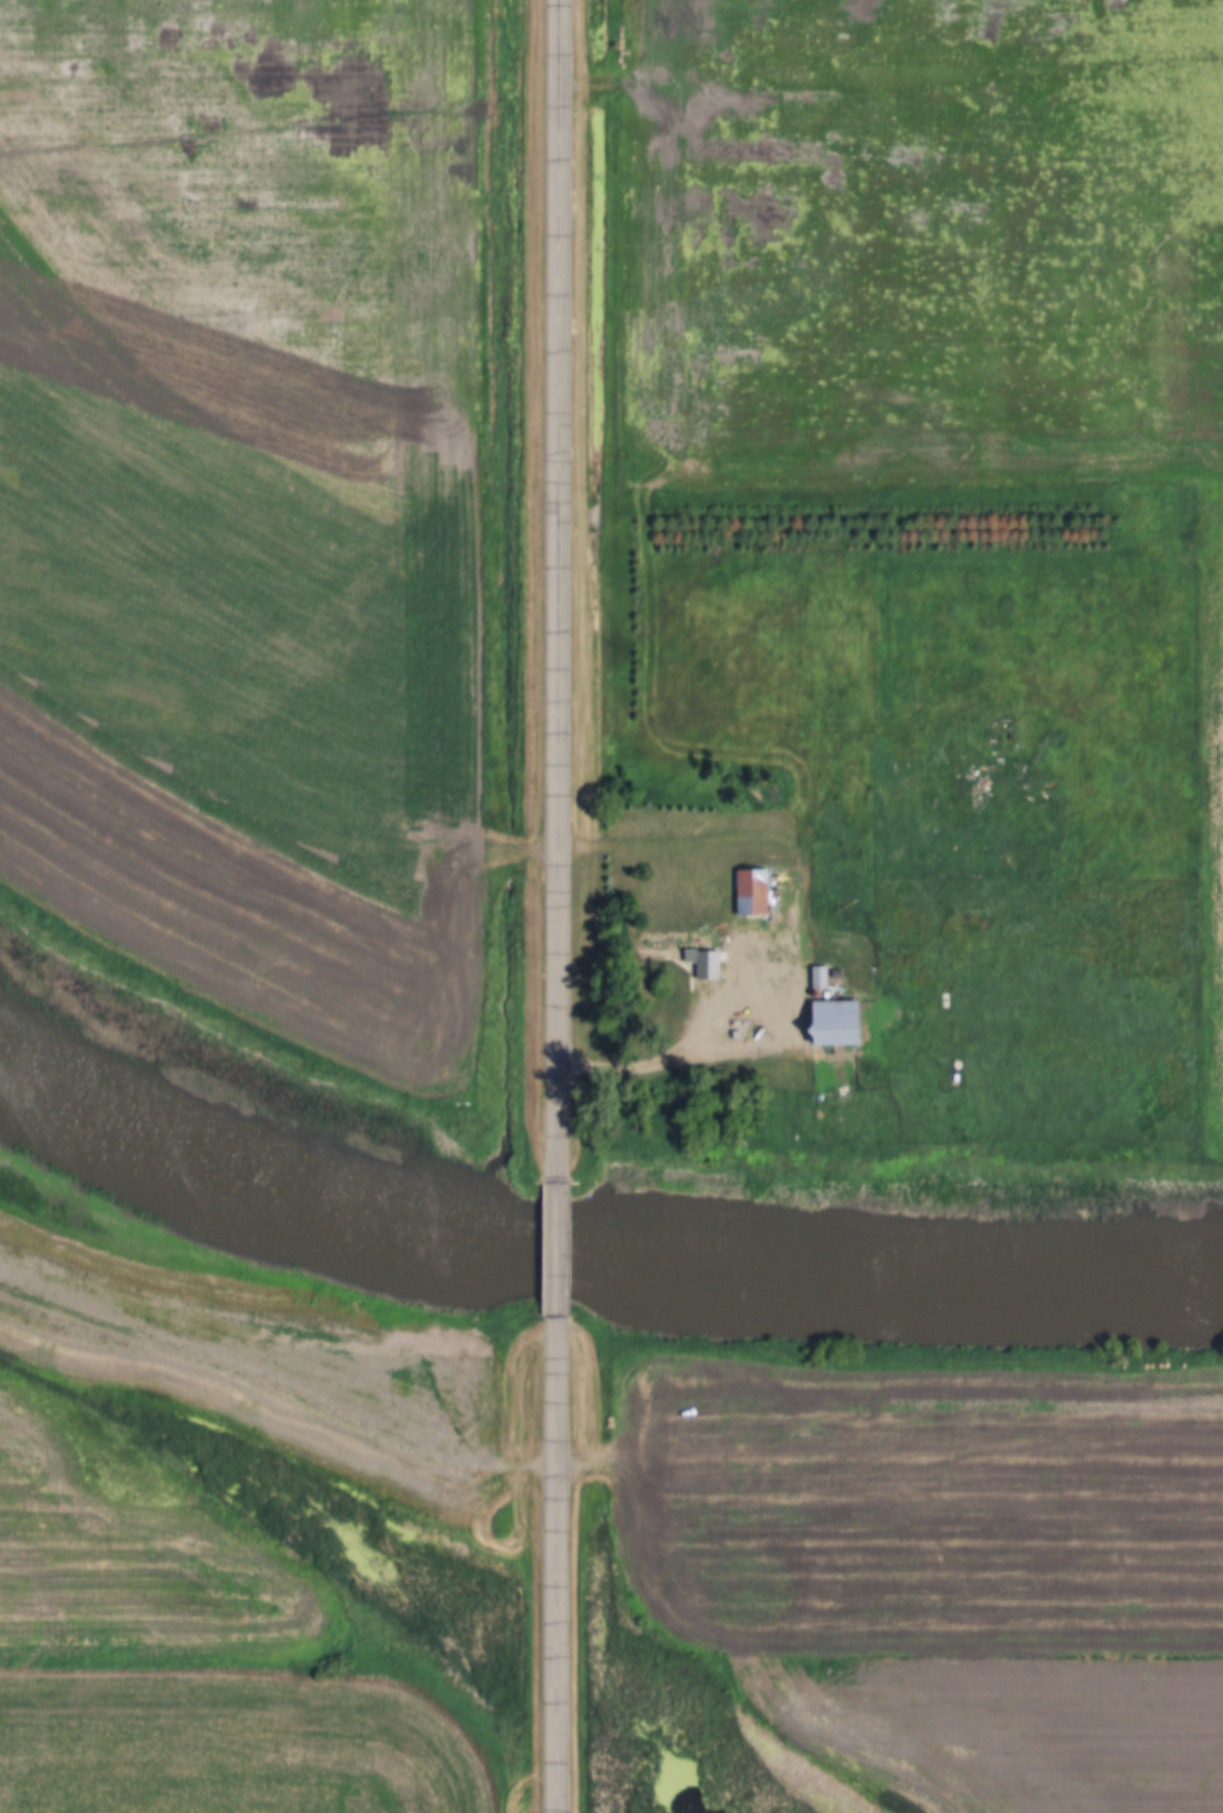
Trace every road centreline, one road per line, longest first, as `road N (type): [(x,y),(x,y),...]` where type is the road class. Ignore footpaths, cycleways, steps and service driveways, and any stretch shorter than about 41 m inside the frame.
road 1 (tertiary): [(558,1187),(566,0)]
road 2 (track): [(917,1812),(788,1722),(774,1698),(775,1656),(765,1623),(633,1477),(402,1451),(113,1325),(0,1288)]
road 3 (tertiary): [(558,1812),(555,1330)]
road 4 (tertiary): [(555,1330),(558,1187)]

